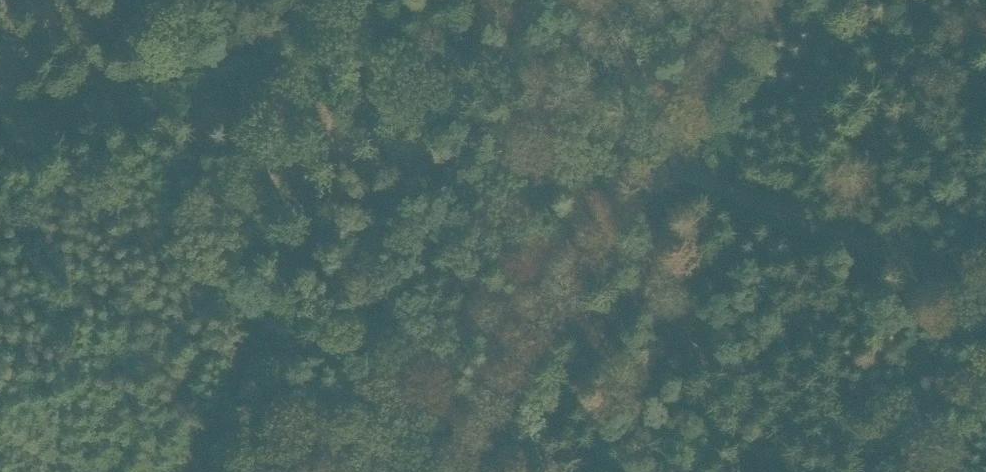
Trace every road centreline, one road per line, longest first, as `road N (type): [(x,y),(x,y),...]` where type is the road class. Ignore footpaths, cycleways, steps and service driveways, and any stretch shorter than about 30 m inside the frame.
road 1 (unclassified): [(0,136),(178,101),(364,46)]
road 2 (unclassified): [(470,471),(664,163)]
road 3 (unclassified): [(985,295),(664,163)]
road 4 (unclassified): [(364,46),(664,163)]
road 5 (unclassified): [(664,163),(766,0)]
road 6 (unclassified): [(250,0),(364,46)]

